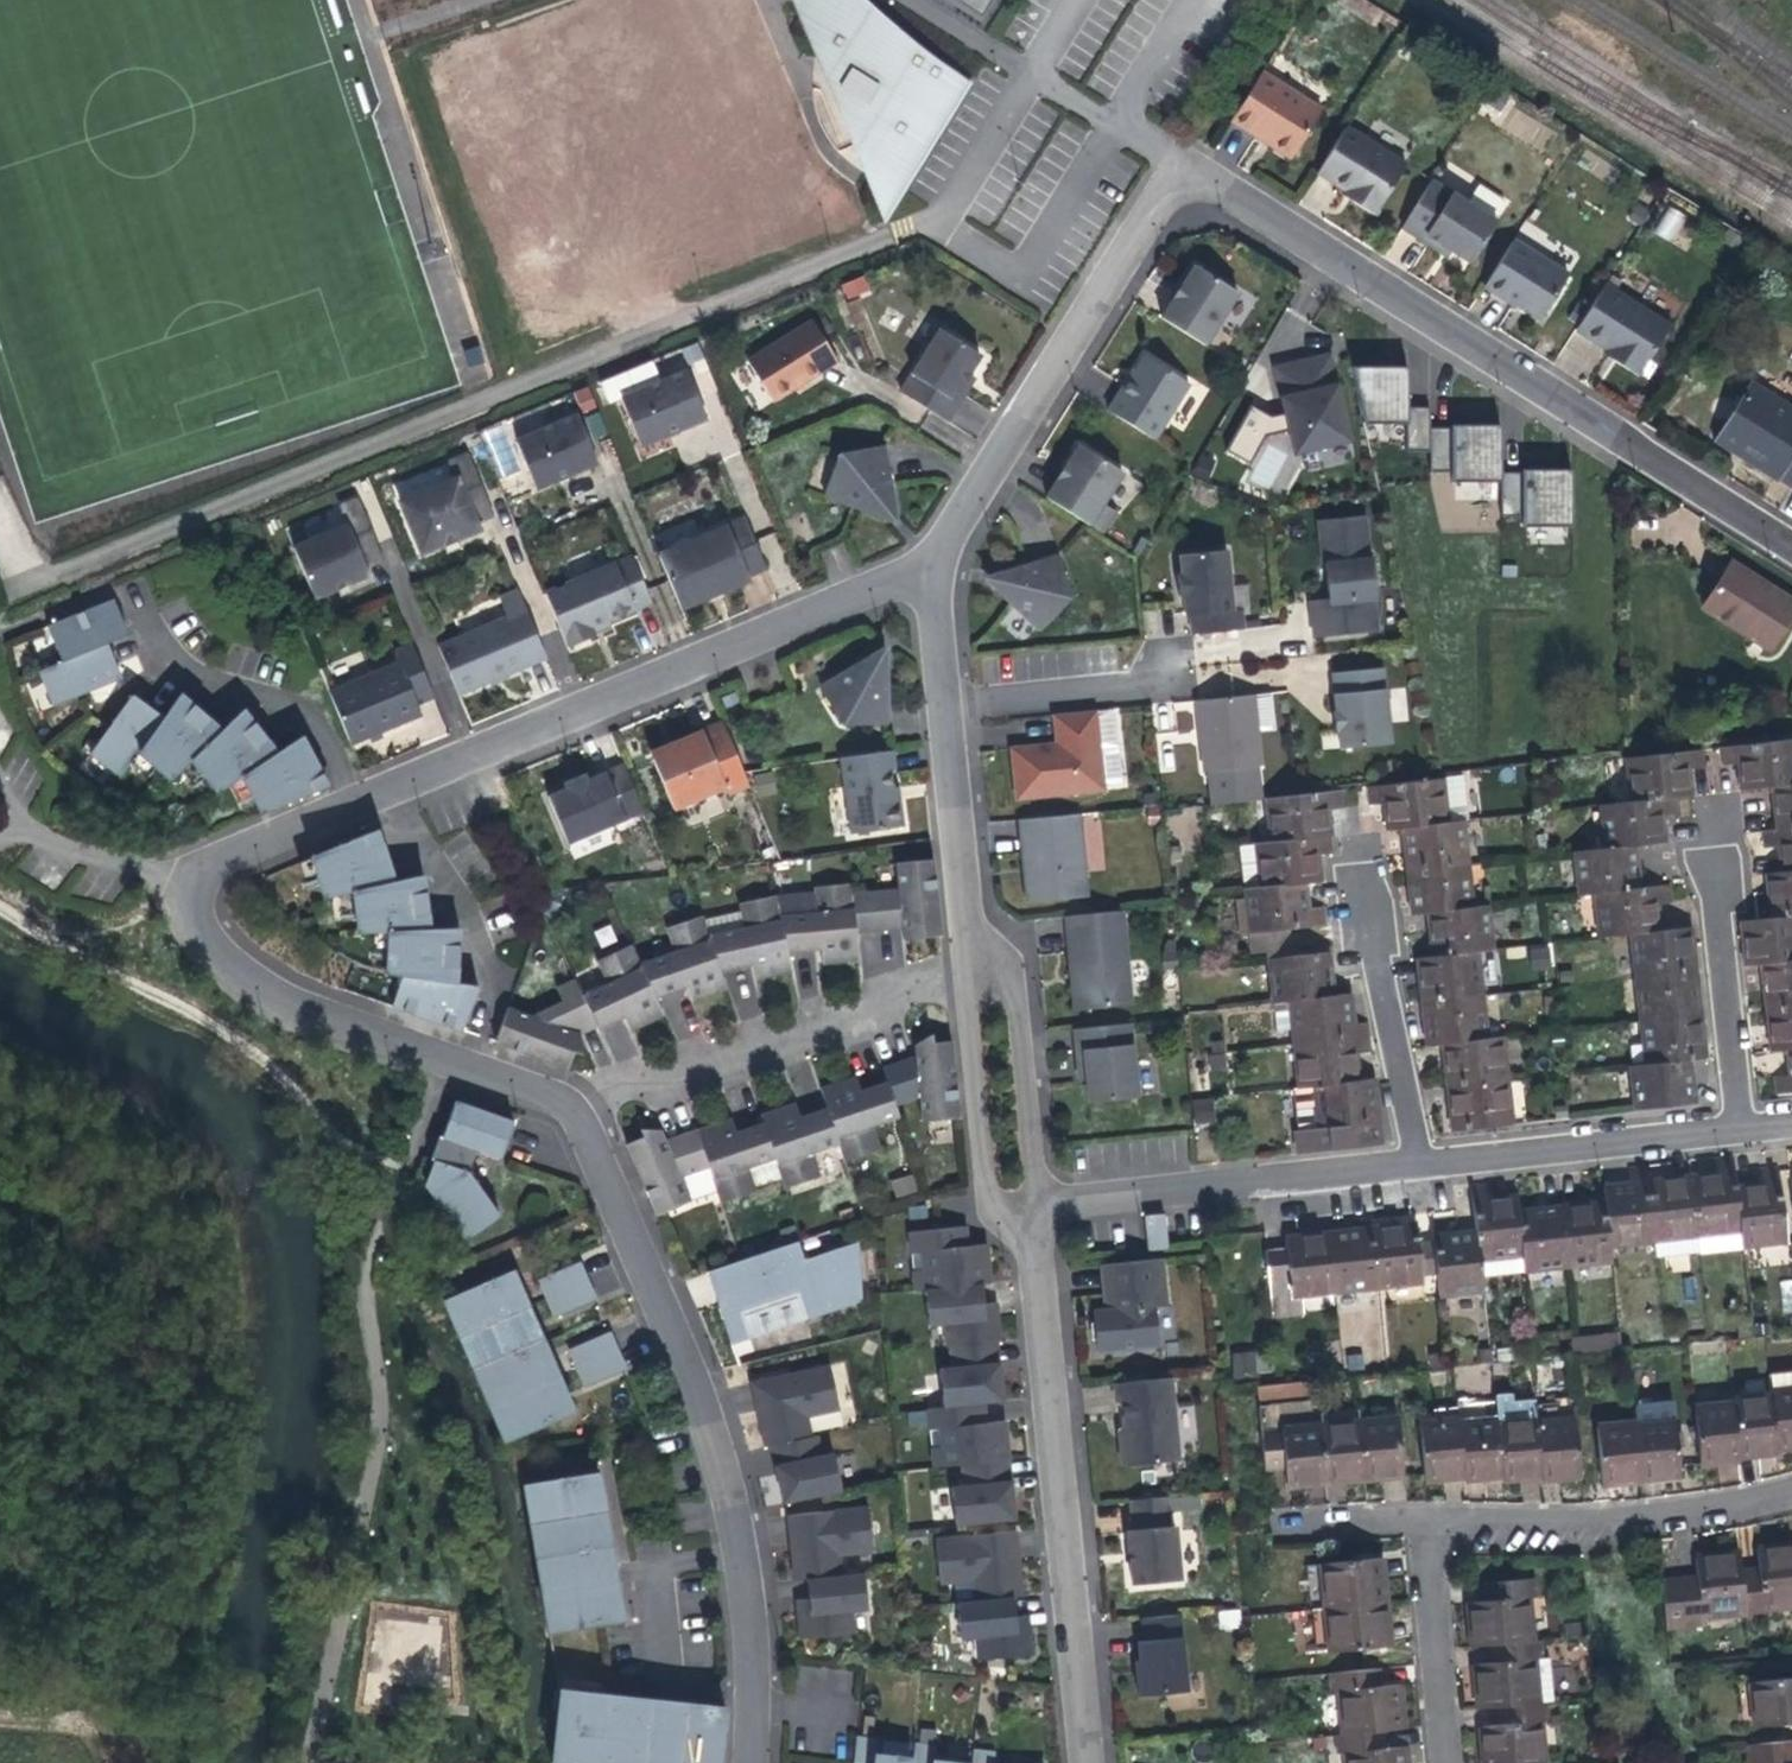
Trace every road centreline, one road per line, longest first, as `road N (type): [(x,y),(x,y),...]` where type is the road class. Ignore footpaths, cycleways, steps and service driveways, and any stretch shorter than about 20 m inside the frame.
road 1 (residential): [(750,1762),(745,1642),(716,1462),(672,1335),(577,1130),(541,1099),(451,1067)]
road 2 (residential): [(1791,540),(1171,152)]
road 3 (residential): [(378,782),(919,550)]
road 4 (residential): [(1026,1201),(1090,1762)]
road 5 (residential): [(919,550),(1171,152)]
road 6 (residential): [(919,550),(948,707),(960,942)]
road 7 (residential): [(1414,1157),(1026,1201)]
road 8 (residential): [(1423,1519),(1618,1514),(1791,1485)]
road 9 (residential): [(451,1067),(242,976),(188,931),(176,876)]
road 10 (residential): [(1735,1121),(1414,1157)]
road 11 (residential): [(1414,1157),(1346,843)]
road 12 (residential): [(378,782),(471,931),(487,973),(451,1067)]
road 13 (residential): [(134,587),(173,656),(221,689),(295,715),(334,750),(357,791)]
road 14 (residential): [(1735,1121),(1692,816)]
road 15 (residential): [(960,942),(977,1193),(1026,1201)]
road 16 (residential): [(1026,1201),(1007,985),(960,942)]
road 17 (residential): [(1448,1762),(1423,1519)]
road 18 (residential): [(176,876),(357,791)]
road 19 (residential): [(1262,1523),(1423,1519)]
road 20 (residential): [(176,876),(39,837),(25,825)]

